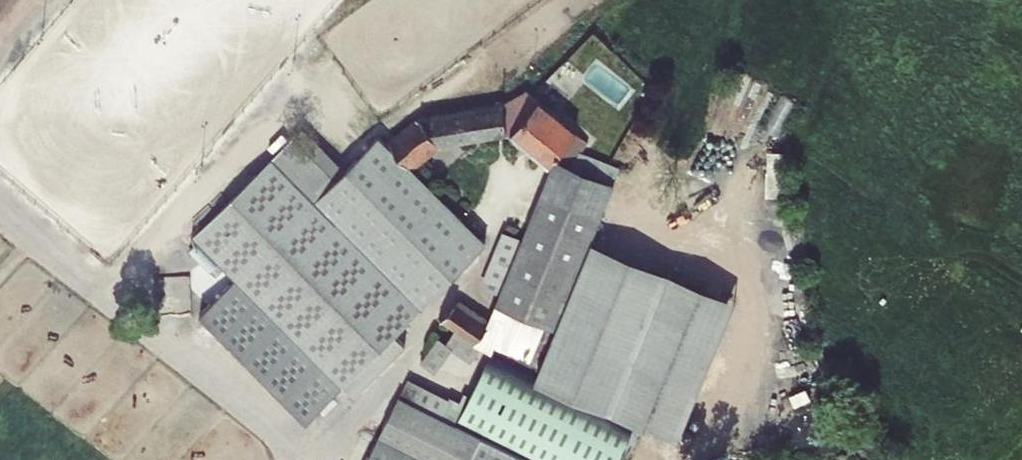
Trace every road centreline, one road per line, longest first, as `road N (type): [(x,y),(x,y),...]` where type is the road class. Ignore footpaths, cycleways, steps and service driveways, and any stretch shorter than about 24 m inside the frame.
road 1 (track): [(300,458),(0,217)]

